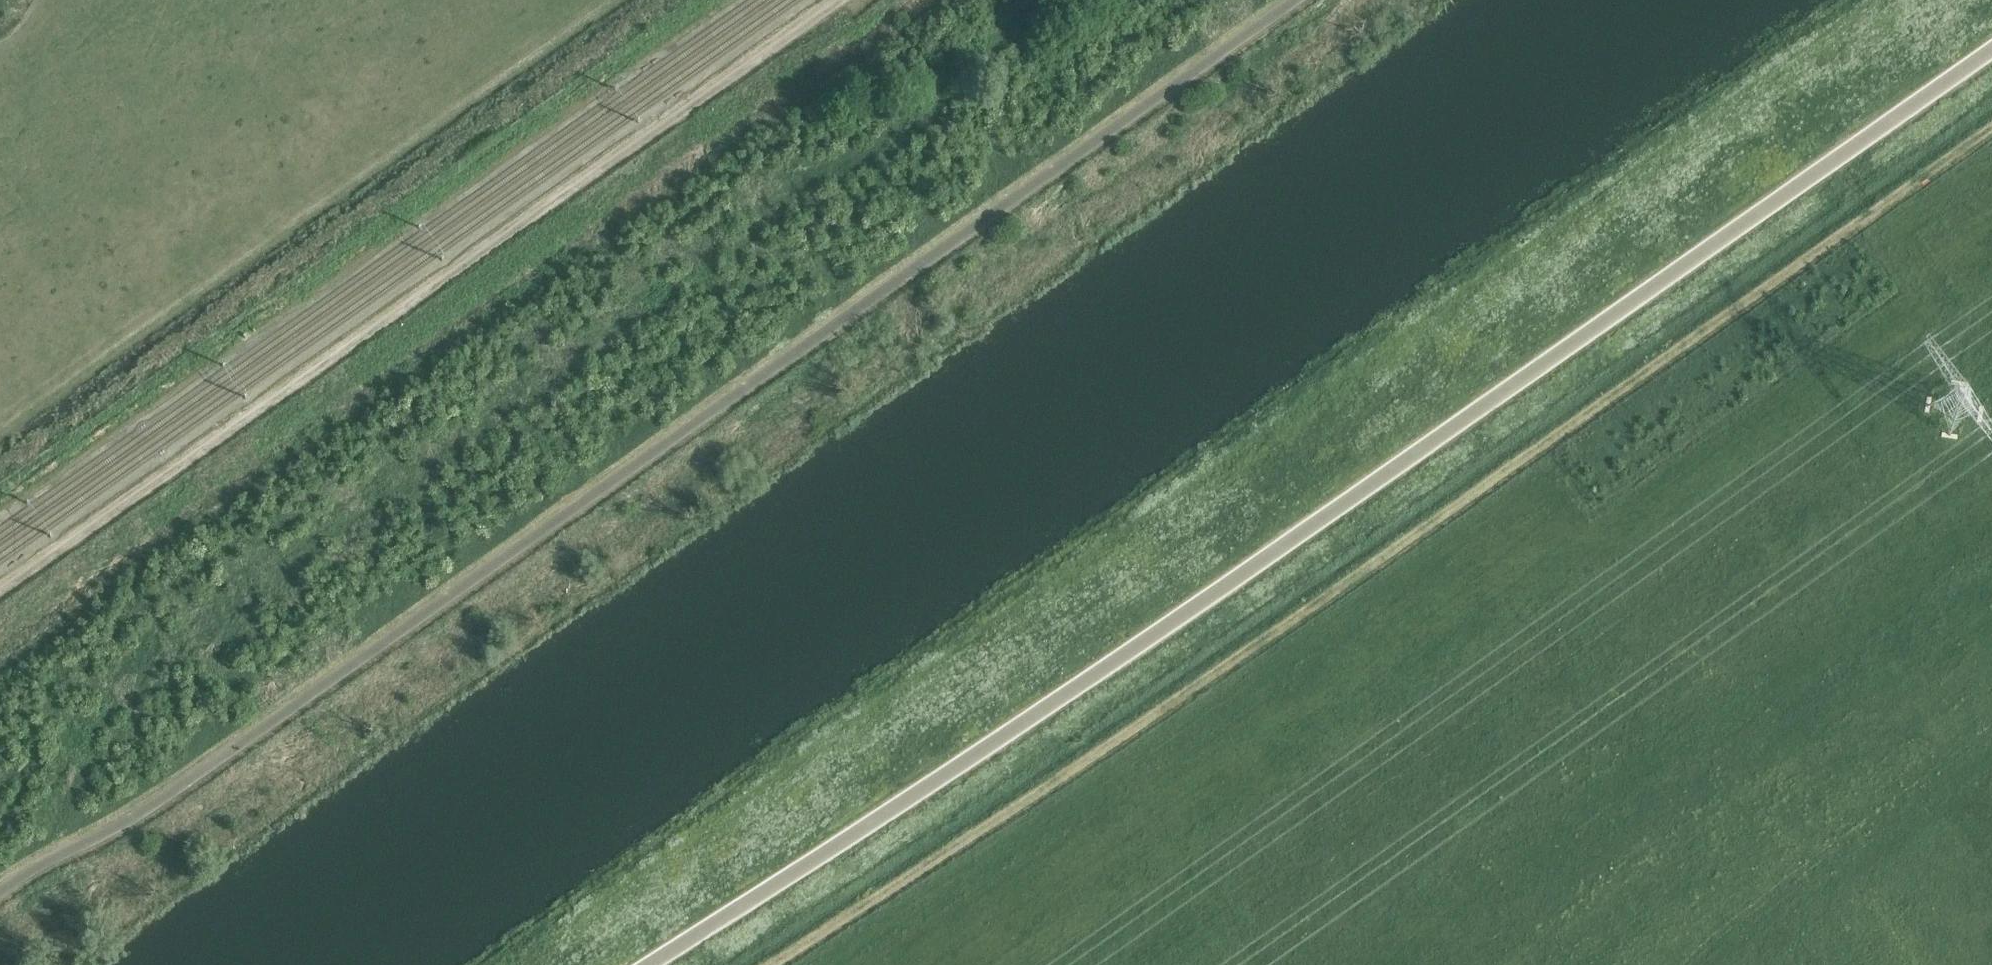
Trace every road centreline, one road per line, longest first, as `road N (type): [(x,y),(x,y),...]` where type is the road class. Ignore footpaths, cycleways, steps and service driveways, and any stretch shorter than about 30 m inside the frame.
road 1 (tertiary): [(640,964),(984,747),(1991,42)]
road 2 (track): [(0,598),(842,0)]

